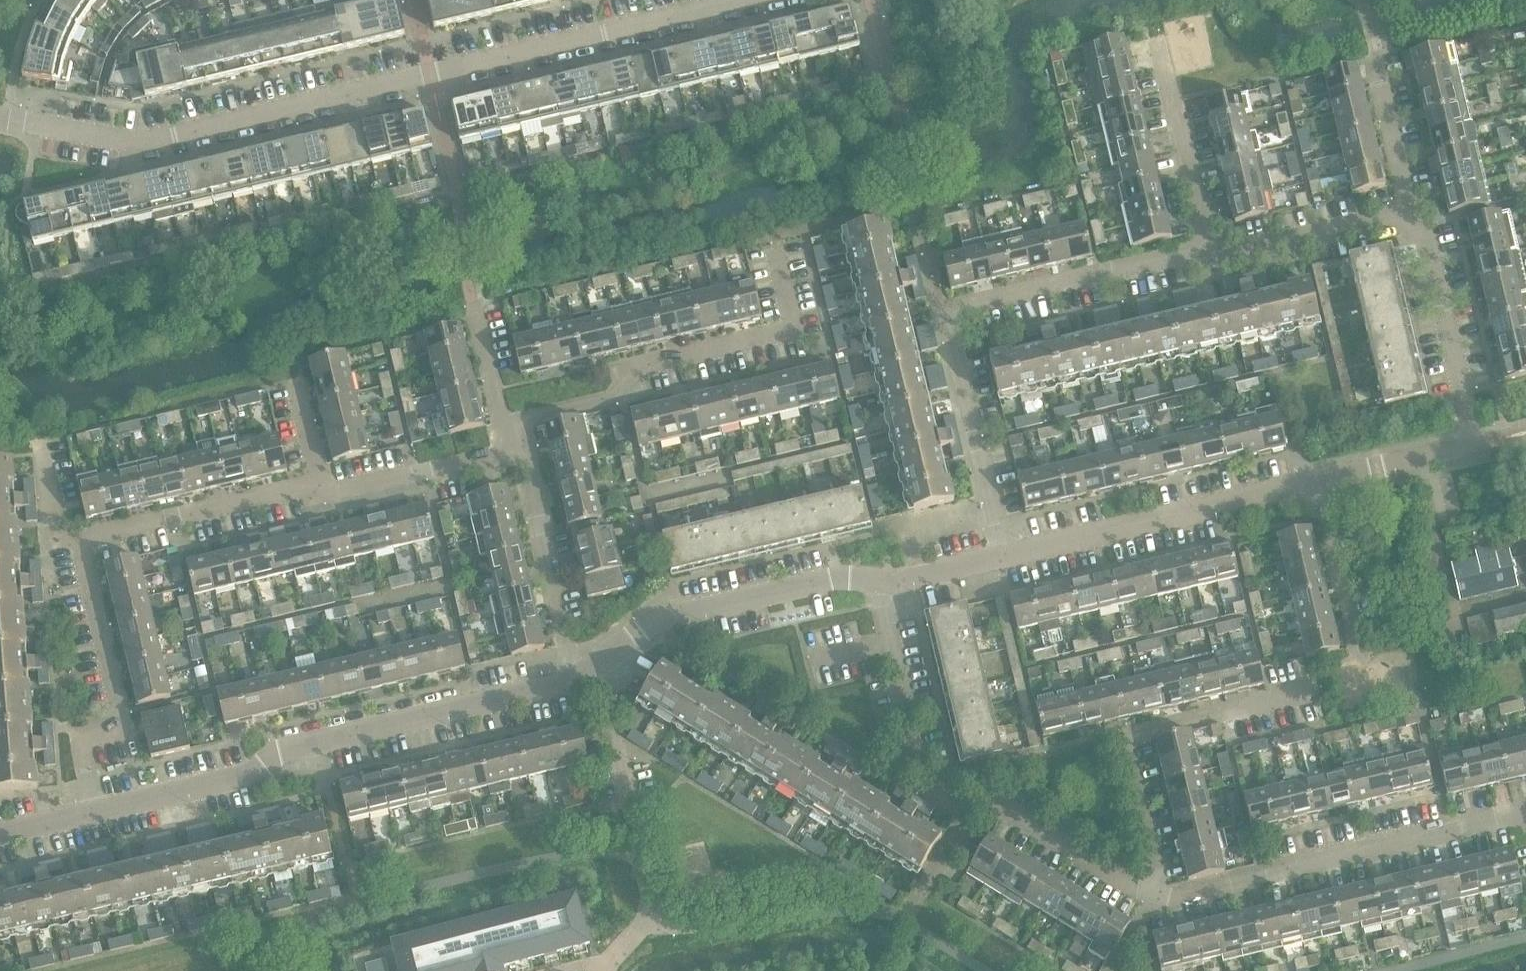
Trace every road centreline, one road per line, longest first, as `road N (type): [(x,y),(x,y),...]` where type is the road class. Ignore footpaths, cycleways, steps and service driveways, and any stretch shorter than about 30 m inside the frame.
road 1 (residential): [(0,118),(150,144),(742,0)]
road 2 (residential): [(90,814),(236,781),(286,751),(584,673)]
road 3 (residential): [(521,453),(514,422),(613,399),(630,370),(789,332),(776,269)]
road 4 (residential): [(1525,812),(1228,885),(1170,897),(1152,893)]
road 5 (residential): [(1152,893),(1122,735),(1307,691)]
road 6 (residential): [(998,563),(1316,483)]
road 7 (residential): [(598,961),(611,958),(650,914),(602,697),(584,673)]
road 8 (residential): [(90,814),(73,745),(121,732),(78,545)]
road 9 (residential): [(584,673),(674,615),(841,578),(873,581)]
road 10 (residential): [(1204,251),(941,313)]
road 11 (residential): [(975,806),(921,779),(873,581)]
road 12 (residential): [(998,563),(941,313)]
road 13 (residential): [(78,545),(324,484)]
road 14 (residential): [(1469,447),(1426,253),(1406,213)]
road 15 (residential): [(584,673),(562,644),(521,453)]
road 16 (residential): [(1204,251),(1151,41)]
road 17 (residential): [(521,453),(328,498),(324,484)]
road 18 (residential): [(1406,213),(1249,253),(1204,251)]
road 19 (residential): [(1152,893),(1006,810),(975,806)]
road 20 (residential): [(1354,641),(1316,483)]
road 21 (residential): [(1406,213),(1375,57)]
road 22 (residential): [(1316,483),(1469,447)]
road 23 (residential): [(903,920),(975,806)]
road 24 (residential): [(873,581),(916,582),(998,563)]

